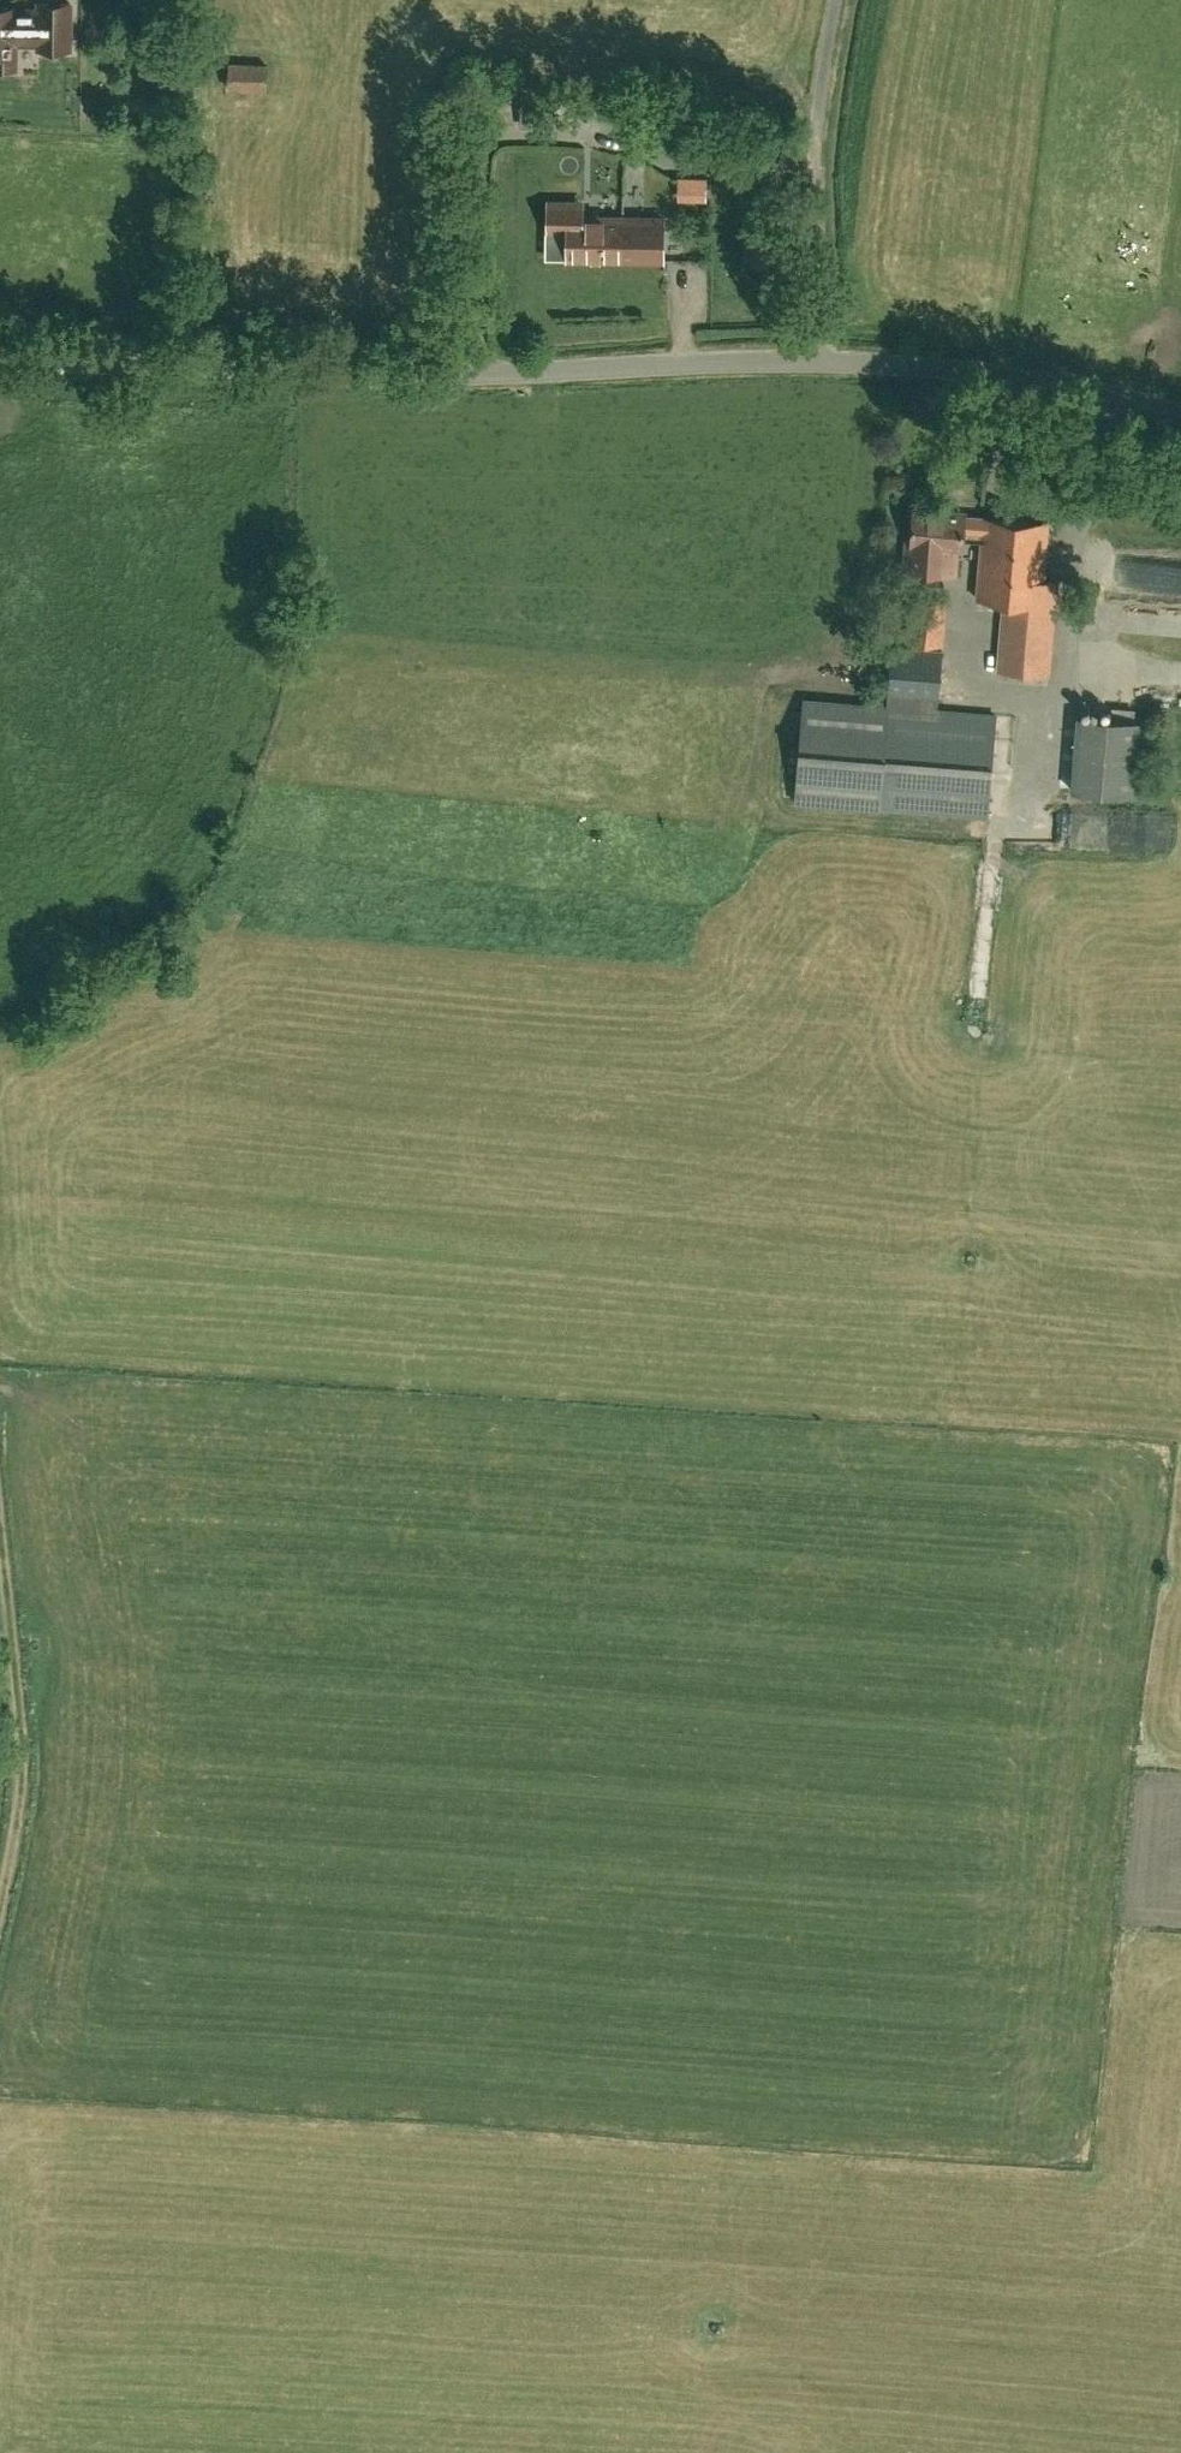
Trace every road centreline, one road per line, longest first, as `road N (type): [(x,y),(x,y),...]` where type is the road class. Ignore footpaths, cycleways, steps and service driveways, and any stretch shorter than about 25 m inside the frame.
road 1 (unclassified): [(1180,409),(1058,380),(822,360),(487,373),(0,362)]
road 2 (track): [(1072,532),(1106,562),(1180,568)]

